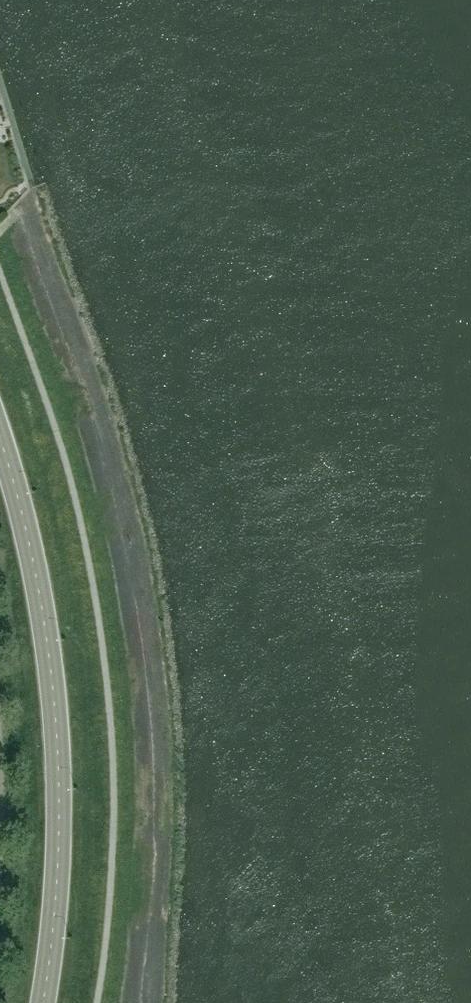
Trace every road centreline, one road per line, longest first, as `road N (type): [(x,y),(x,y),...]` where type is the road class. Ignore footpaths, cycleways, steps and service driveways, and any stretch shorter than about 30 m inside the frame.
road 1 (tertiary): [(41,1002),(57,857),(56,760),(45,638),(0,449)]

